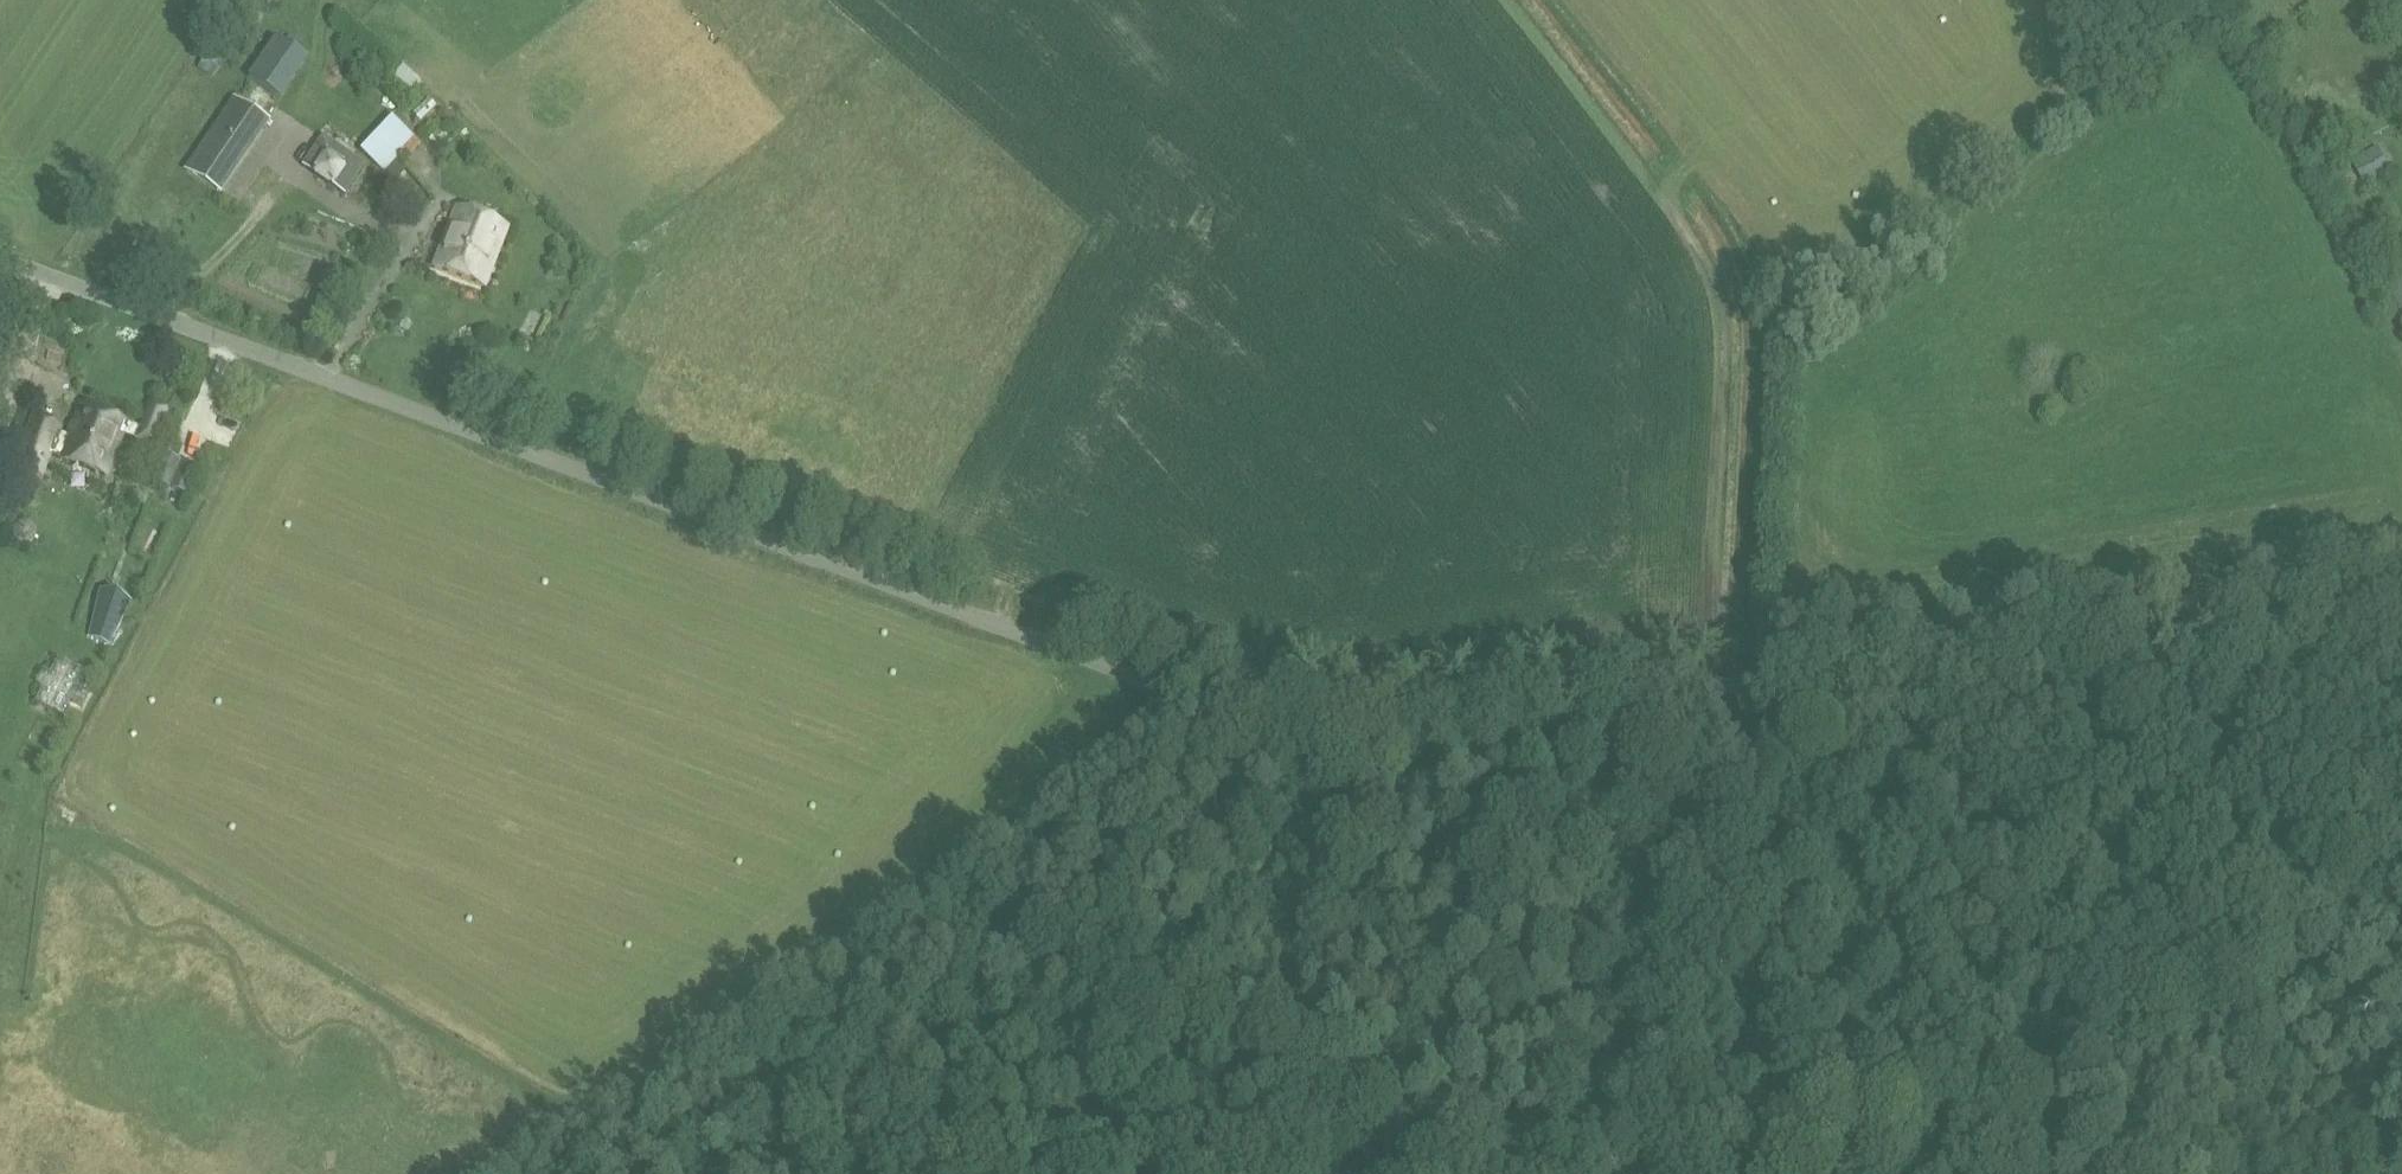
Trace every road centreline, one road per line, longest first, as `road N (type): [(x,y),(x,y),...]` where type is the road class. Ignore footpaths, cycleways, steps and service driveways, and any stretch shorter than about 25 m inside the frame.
road 1 (unclassified): [(2401,609),(1428,721),(1294,724),(0,259)]
road 2 (track): [(0,417),(42,275)]

